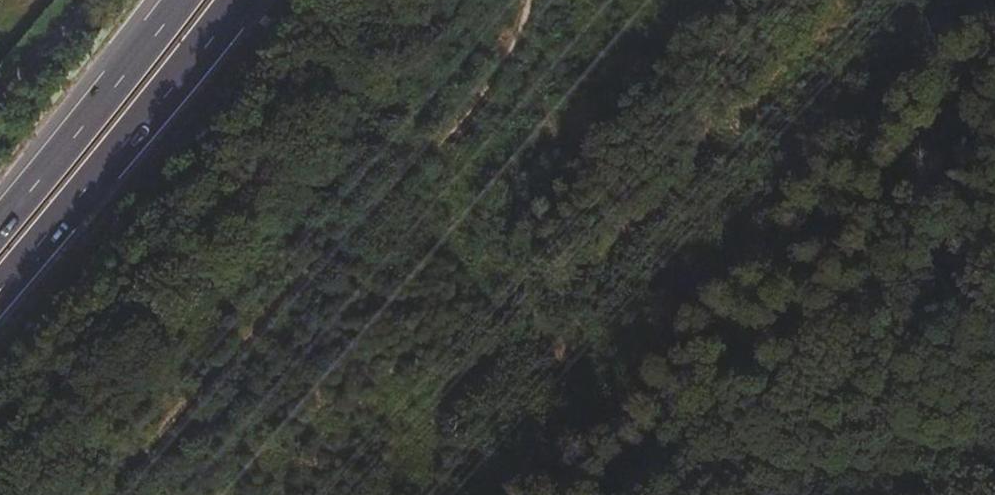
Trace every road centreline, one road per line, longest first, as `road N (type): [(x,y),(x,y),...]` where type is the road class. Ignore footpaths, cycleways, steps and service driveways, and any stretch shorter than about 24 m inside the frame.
road 1 (track): [(521,0),(494,82),(107,494)]
road 2 (trunk): [(0,287),(229,0)]
road 3 (trunk): [(171,0),(0,215)]
road 4 (residential): [(0,100),(84,4)]

